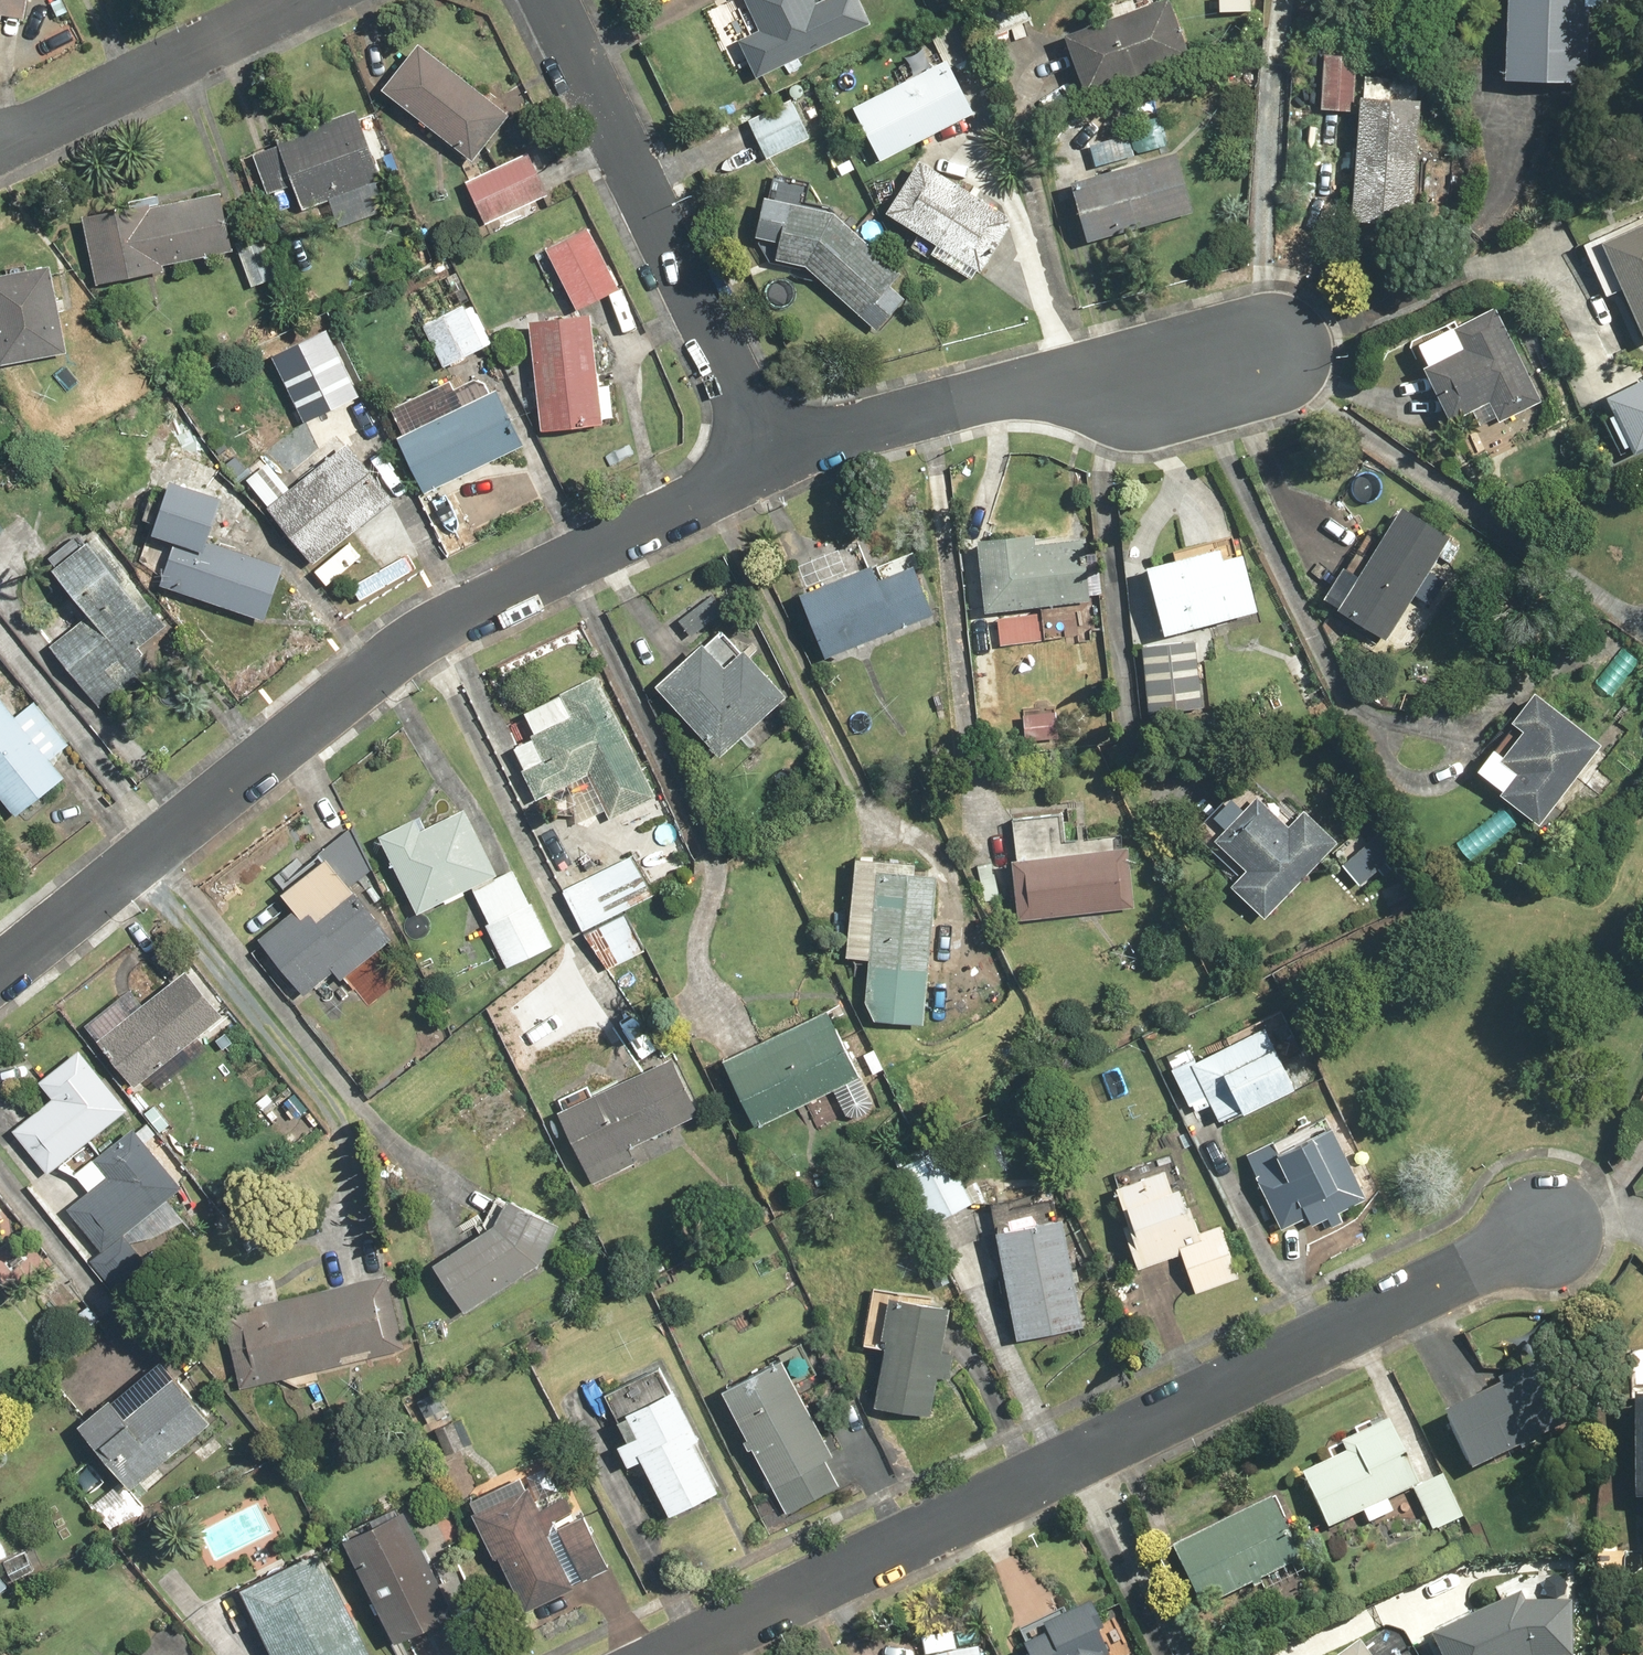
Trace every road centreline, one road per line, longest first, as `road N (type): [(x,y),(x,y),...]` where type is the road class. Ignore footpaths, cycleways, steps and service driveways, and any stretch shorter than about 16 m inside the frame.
road 1 (residential): [(1541,1227),(666,1654)]
road 2 (residential): [(0,972),(449,621),(772,457)]
road 3 (residential): [(772,457),(550,0)]
road 4 (residential): [(772,457),(866,421),(1002,387),(1112,383),(1258,355)]
road 5 (residential): [(1,151),(301,0)]

